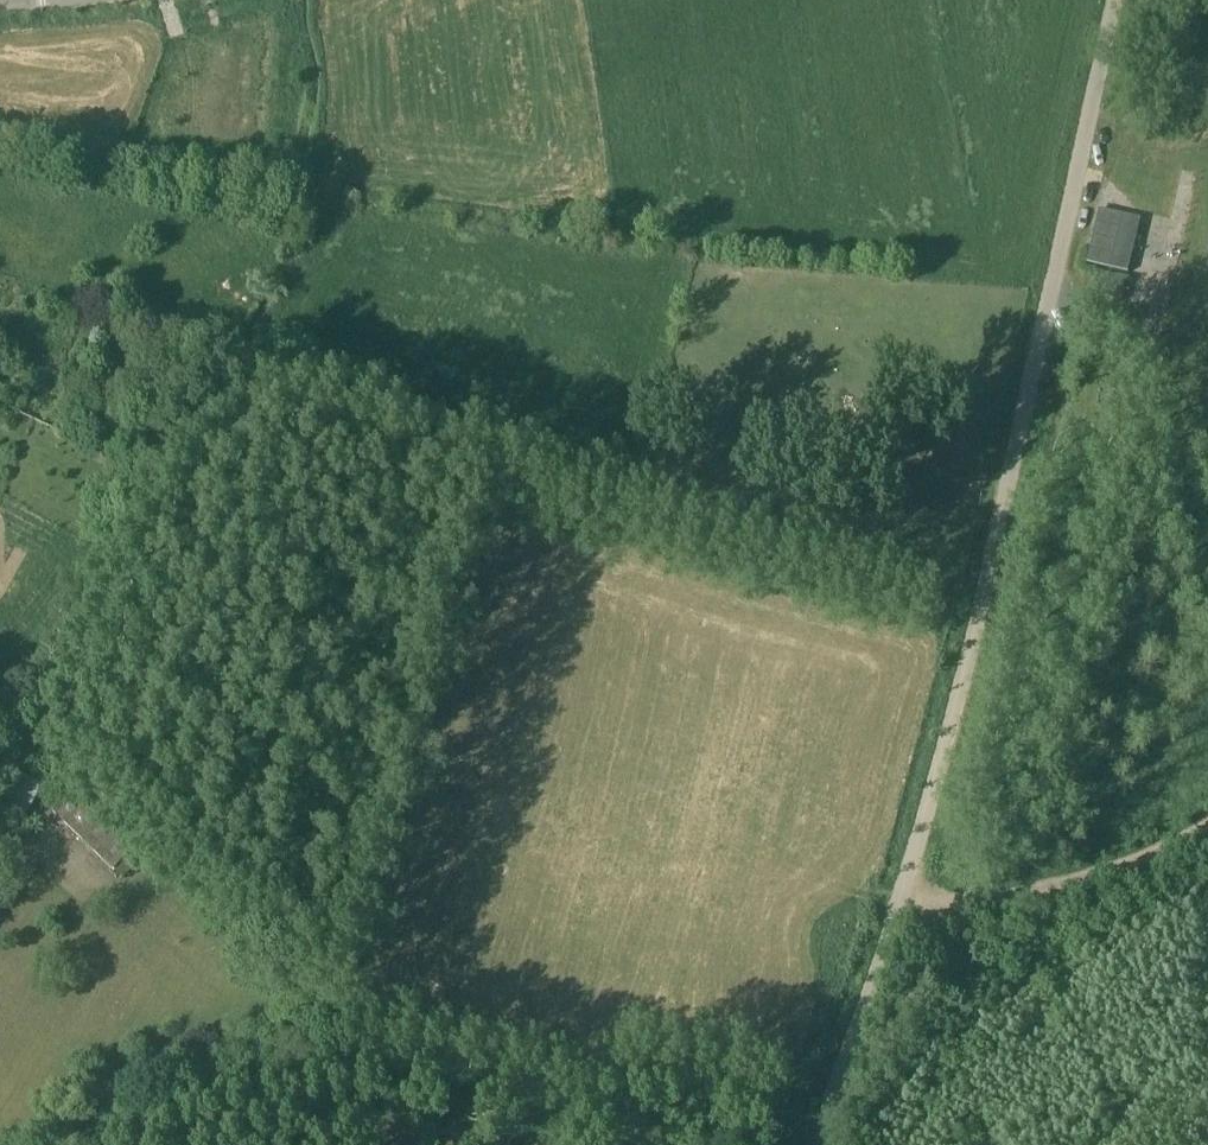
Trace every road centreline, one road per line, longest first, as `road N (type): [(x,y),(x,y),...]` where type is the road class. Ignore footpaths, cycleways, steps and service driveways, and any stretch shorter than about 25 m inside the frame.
road 1 (residential): [(813,1144),(901,902),(982,603),(1116,0)]
road 2 (track): [(1207,820),(1165,848),(989,896),(901,902)]

